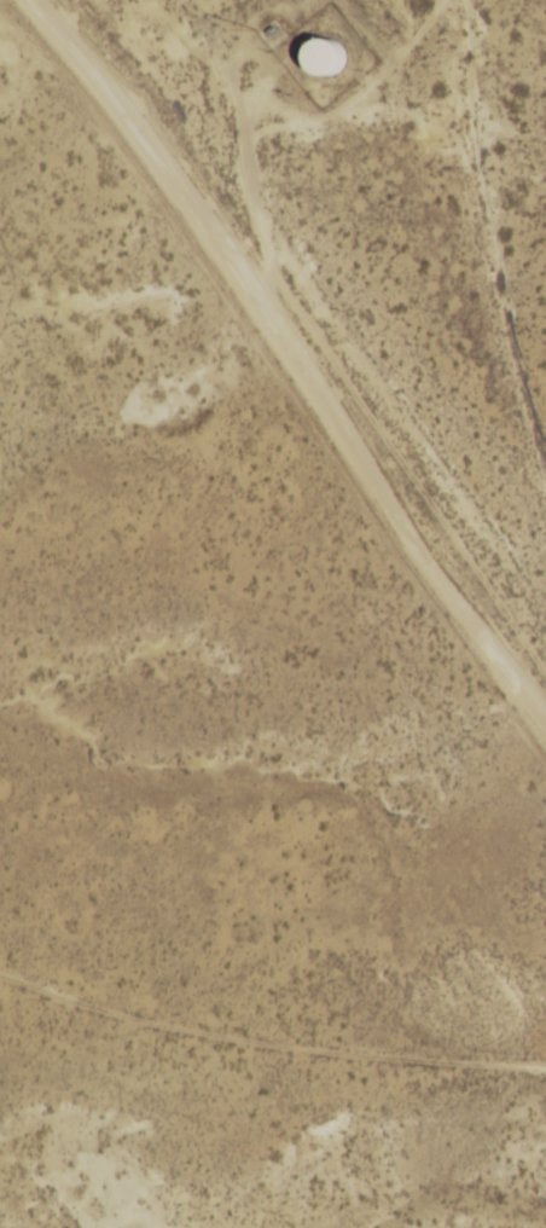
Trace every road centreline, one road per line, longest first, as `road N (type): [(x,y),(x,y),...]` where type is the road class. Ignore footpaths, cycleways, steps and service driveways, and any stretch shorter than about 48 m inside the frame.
road 1 (tertiary): [(545,686),(535,653),(134,82),(56,0)]
road 2 (residential): [(545,1082),(487,1070),(204,1050),(0,1003)]
road 3 (residential): [(545,74),(489,155),(545,408)]

